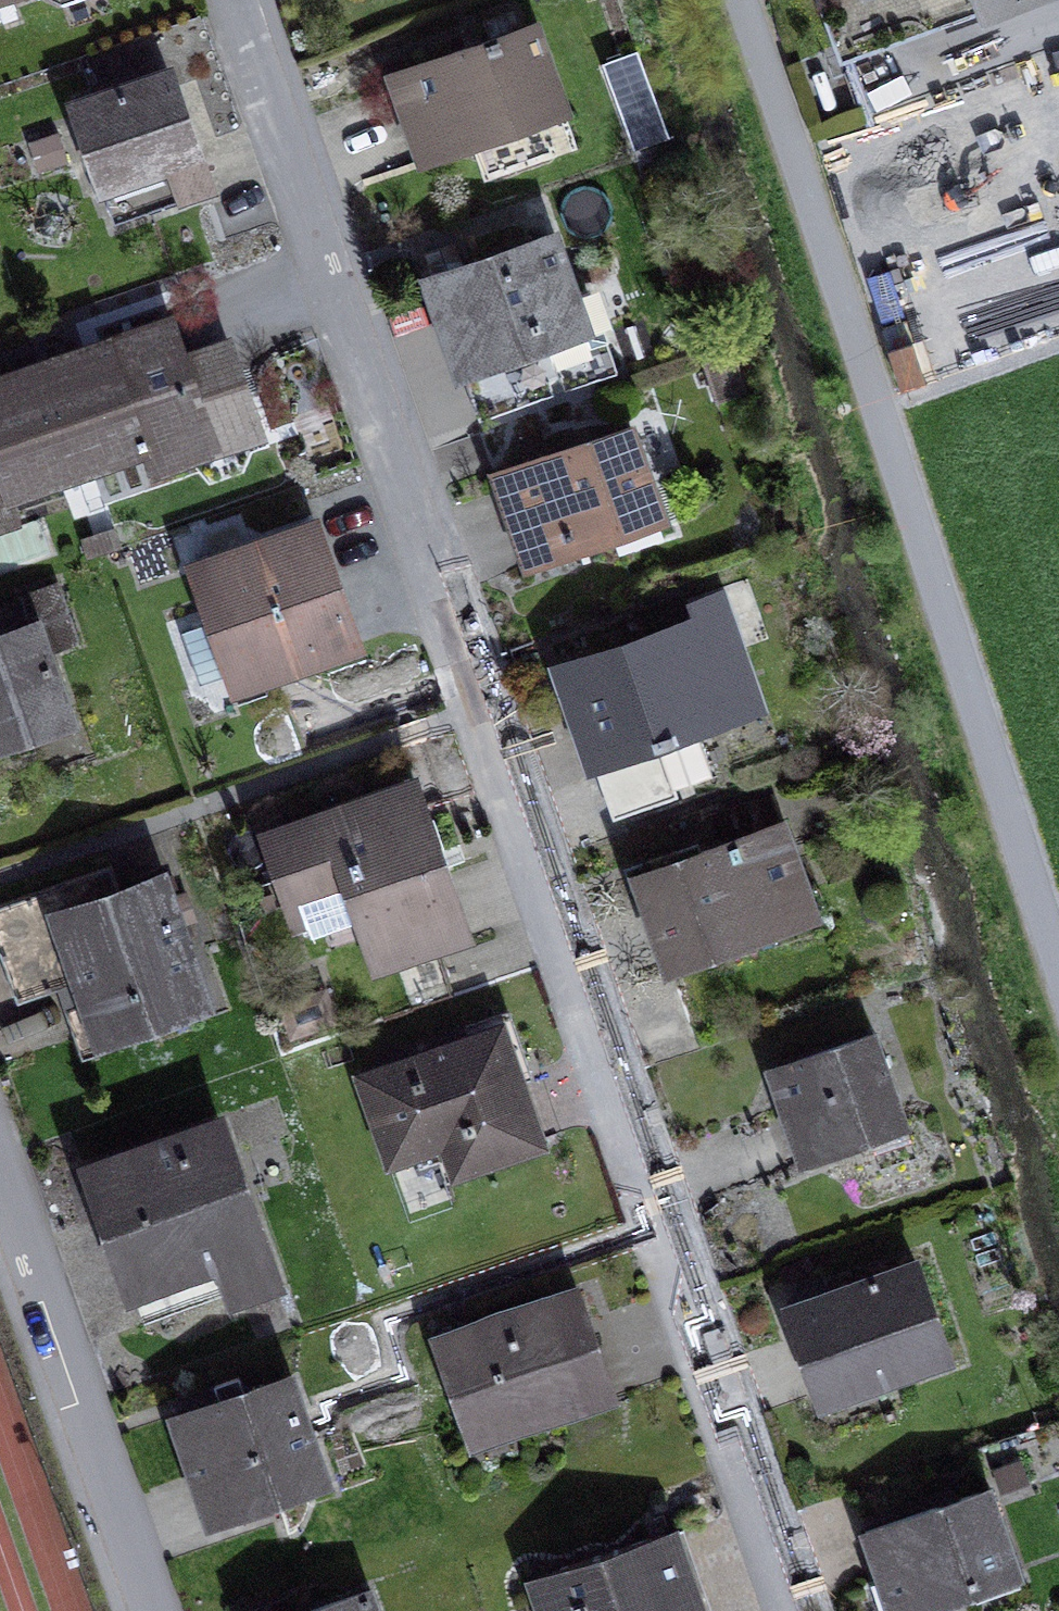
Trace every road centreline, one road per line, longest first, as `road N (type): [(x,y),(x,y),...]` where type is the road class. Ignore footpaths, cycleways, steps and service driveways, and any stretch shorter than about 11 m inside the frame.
road 1 (residential): [(788,1610),(228,0)]
road 2 (residential): [(0,1161),(157,1610)]

